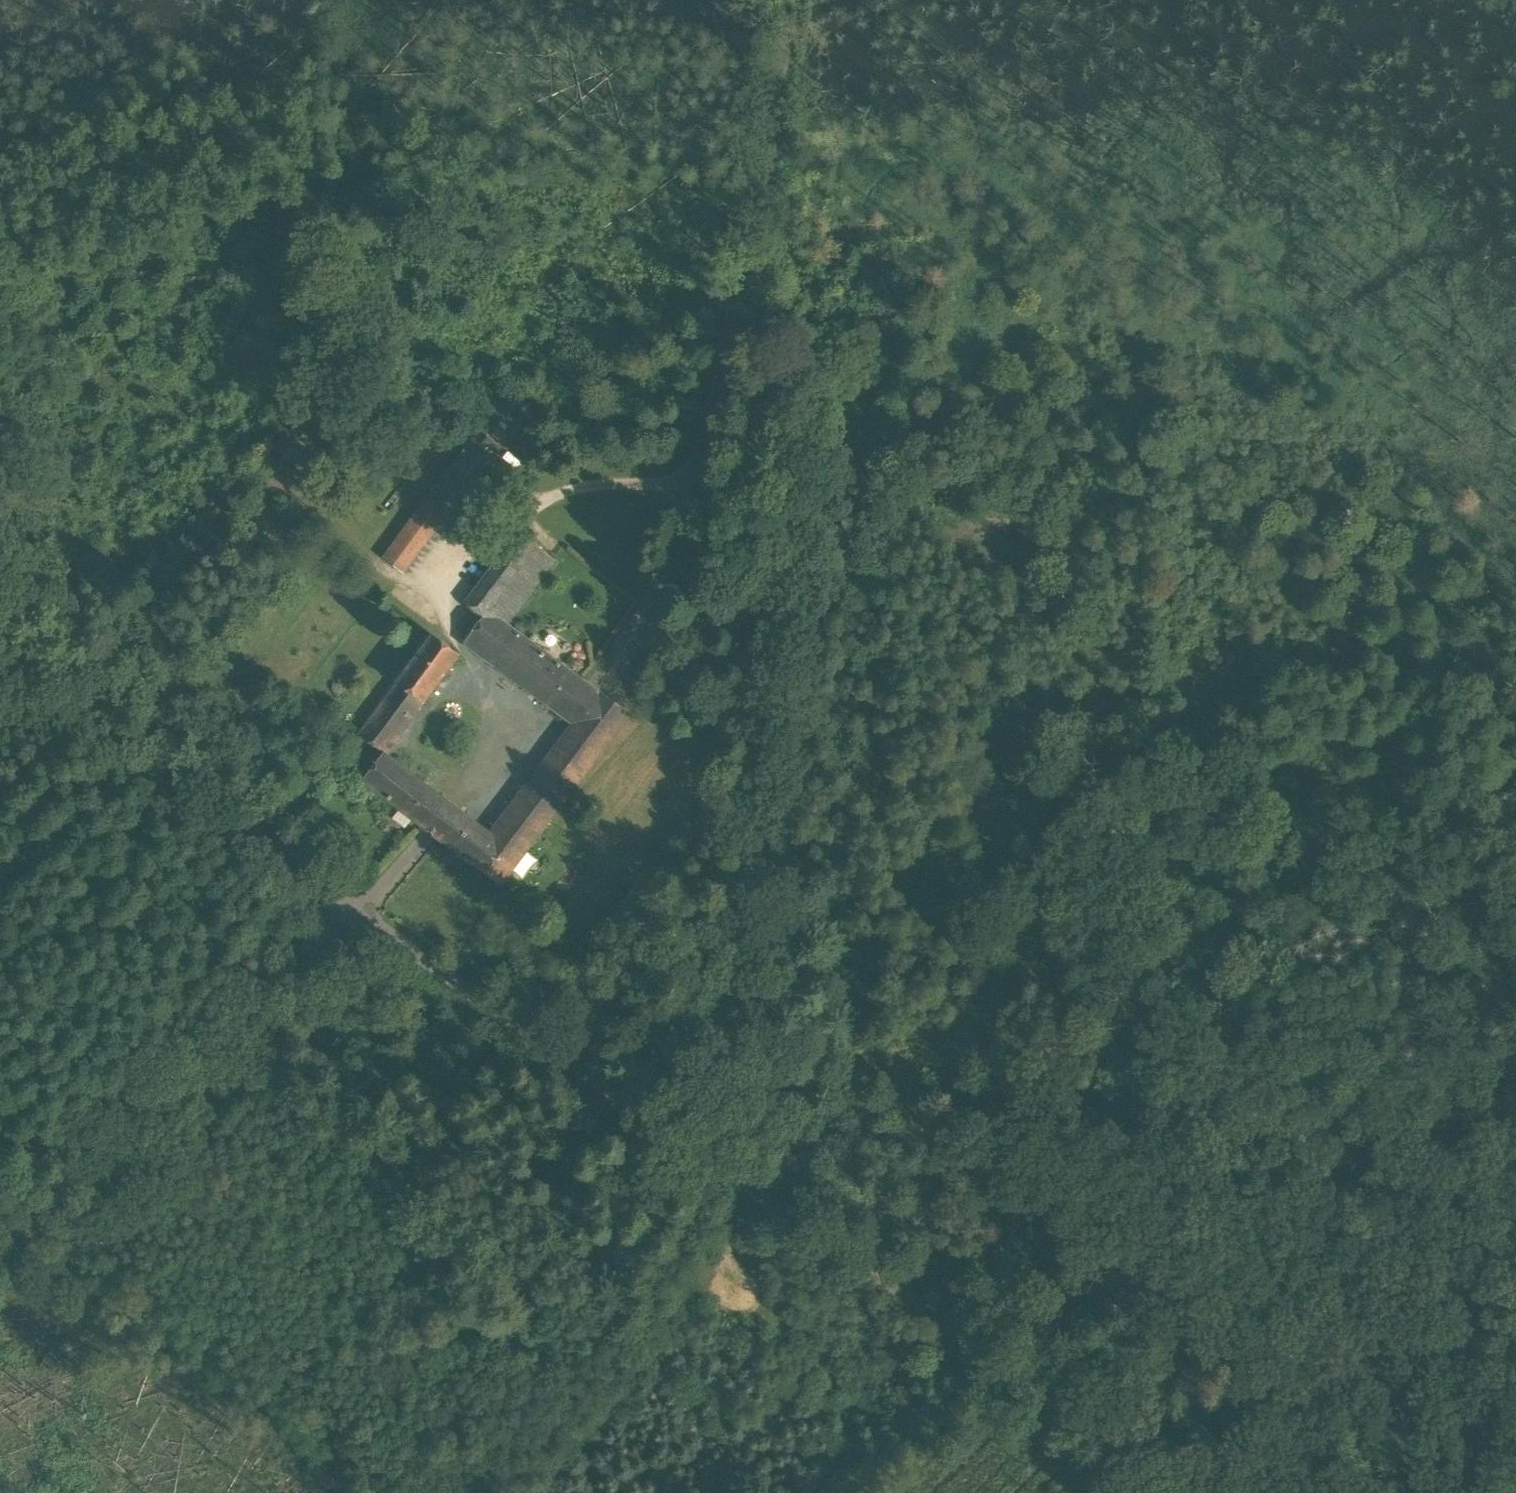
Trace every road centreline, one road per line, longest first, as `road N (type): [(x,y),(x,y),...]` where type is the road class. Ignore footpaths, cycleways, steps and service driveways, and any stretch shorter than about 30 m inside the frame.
road 1 (residential): [(1186,1492),(0,664)]
road 2 (residential): [(800,0),(730,400),(689,492)]
road 3 (track): [(0,1262),(360,915)]

